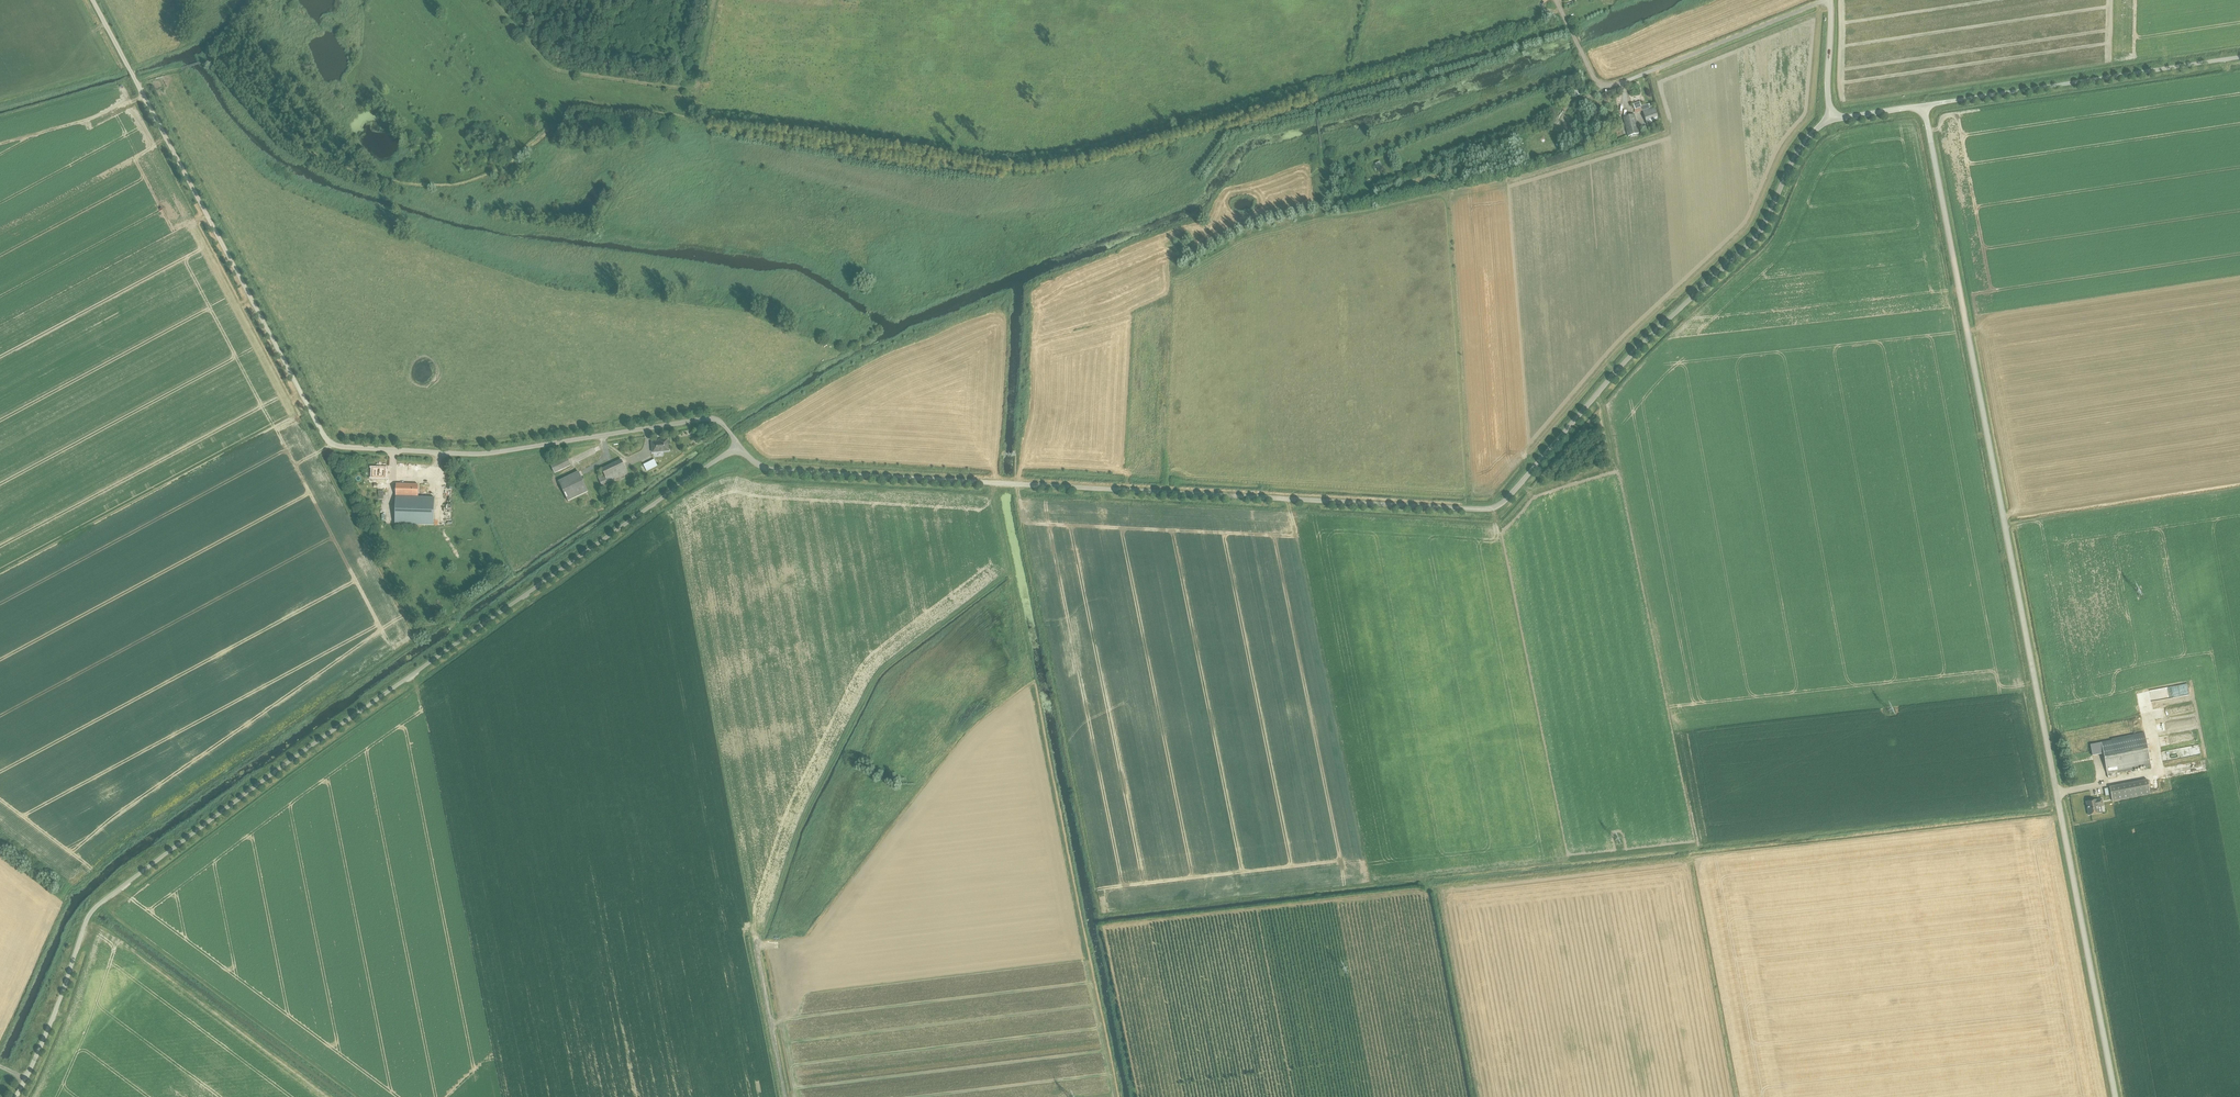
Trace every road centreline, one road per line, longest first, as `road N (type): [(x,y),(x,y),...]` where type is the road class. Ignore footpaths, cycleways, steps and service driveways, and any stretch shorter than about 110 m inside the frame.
road 1 (unclassified): [(1832,120),(1794,158),(1757,237),(1628,359),(1492,508),(773,470),(738,445)]
road 2 (unclassified): [(2113,1096),(1924,106)]
road 3 (unclassified): [(15,1096),(100,903),(738,445)]
road 4 (unclassified): [(738,445),(718,420),(706,419),(477,454),(330,442),(92,0)]
road 5 (track): [(1314,98),(1040,168),(965,165),(708,123),(694,119),(693,108)]
road 6 (track): [(1321,144),(1328,213),(1446,191),(1468,509)]
road 7 (track): [(206,61),(222,62),(274,129),(312,153),(366,178),(407,185),(450,186),(504,168),(580,97)]
road 8 (unclassified): [(1557,0),(1594,80),(1608,87),(1830,0)]
road 9 (unclassified): [(1924,106),(2239,58)]
road 10 (track): [(330,442),(318,453),(412,632),(446,618),(461,640)]
road 11 (track): [(1568,22),(1314,98)]
road 12 (track): [(786,1096),(756,942)]
road 13 (track): [(589,76),(546,61),(494,0)]

